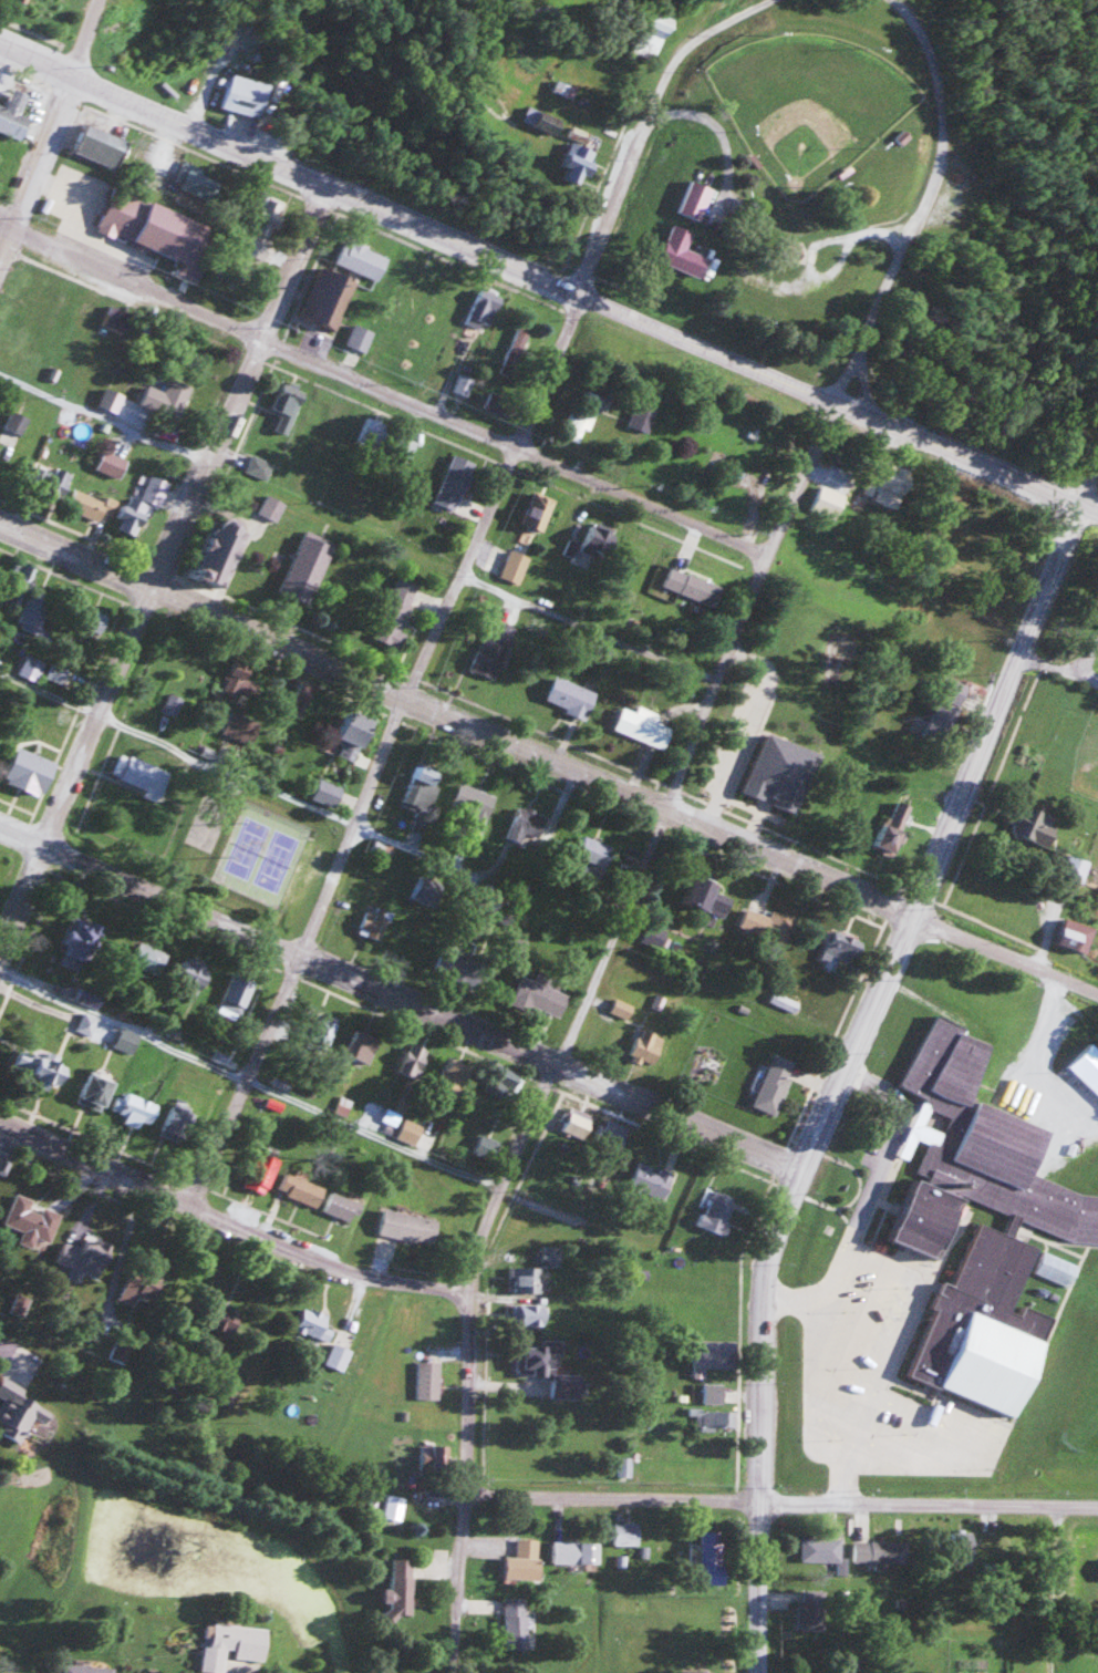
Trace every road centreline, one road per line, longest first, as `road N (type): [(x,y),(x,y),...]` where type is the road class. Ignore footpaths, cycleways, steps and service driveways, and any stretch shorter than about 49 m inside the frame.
road 1 (secondary): [(0,43),(1097,513)]
road 2 (residential): [(1097,995),(0,525)]
road 3 (residential): [(759,1499),(762,1276),(775,1219),(1078,505)]
road 4 (residential): [(188,1207),(576,293)]
road 5 (residential): [(463,1284),(487,1198),(556,1064),(832,402)]
road 6 (residential): [(799,1169),(0,822)]
road 7 (residential): [(765,554),(0,223)]
road 8 (residential): [(0,946),(325,185)]
road 9 (residential): [(1097,1509),(464,1496)]
road 10 (residential): [(463,1284),(345,1268),(0,1125)]
road 11 (residential): [(452,1672),(465,1465),(463,1284)]
road 12 (residential): [(832,402),(924,188),(942,115)]
road 13 (residential): [(465,1431),(167,1434)]
road 14 (residential): [(576,293),(649,103),(683,45)]
road 15 (residential): [(70,74),(0,251)]
road 16 (residential): [(754,1672),(759,1499)]

